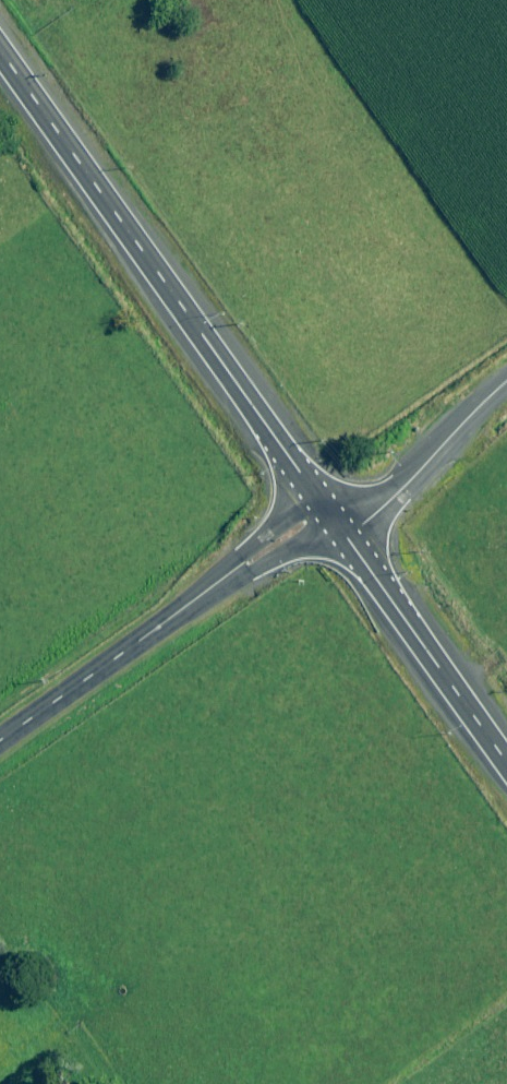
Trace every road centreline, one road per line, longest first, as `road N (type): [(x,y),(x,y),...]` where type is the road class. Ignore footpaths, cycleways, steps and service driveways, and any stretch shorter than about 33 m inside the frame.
road 1 (primary): [(323,505),(0,46)]
road 2 (unclassified): [(0,740),(323,505)]
road 3 (primary): [(506,760),(347,537)]
road 4 (unclassified): [(347,537),(506,384)]

